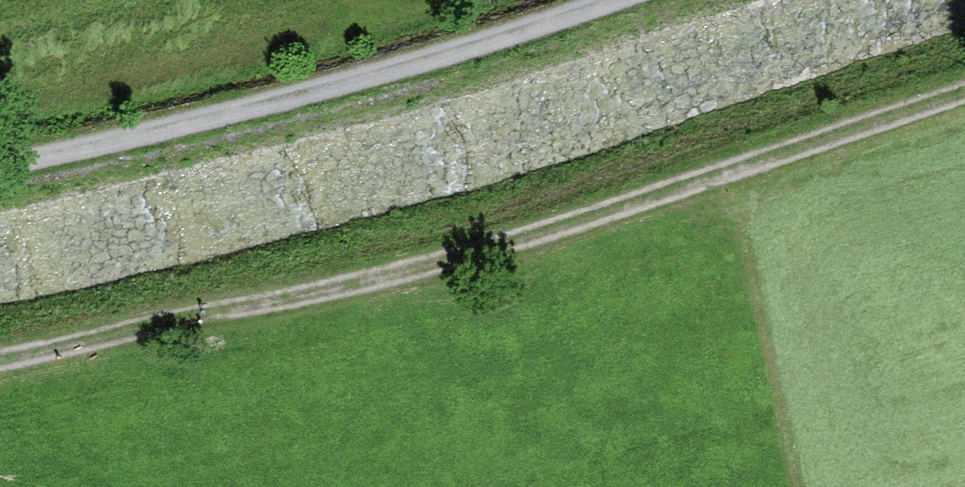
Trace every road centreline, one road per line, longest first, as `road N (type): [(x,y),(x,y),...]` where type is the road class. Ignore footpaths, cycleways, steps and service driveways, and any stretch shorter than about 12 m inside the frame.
road 1 (track): [(0,367),(382,279),(630,209),(964,94)]
road 2 (track): [(0,172),(303,110),(632,0)]

